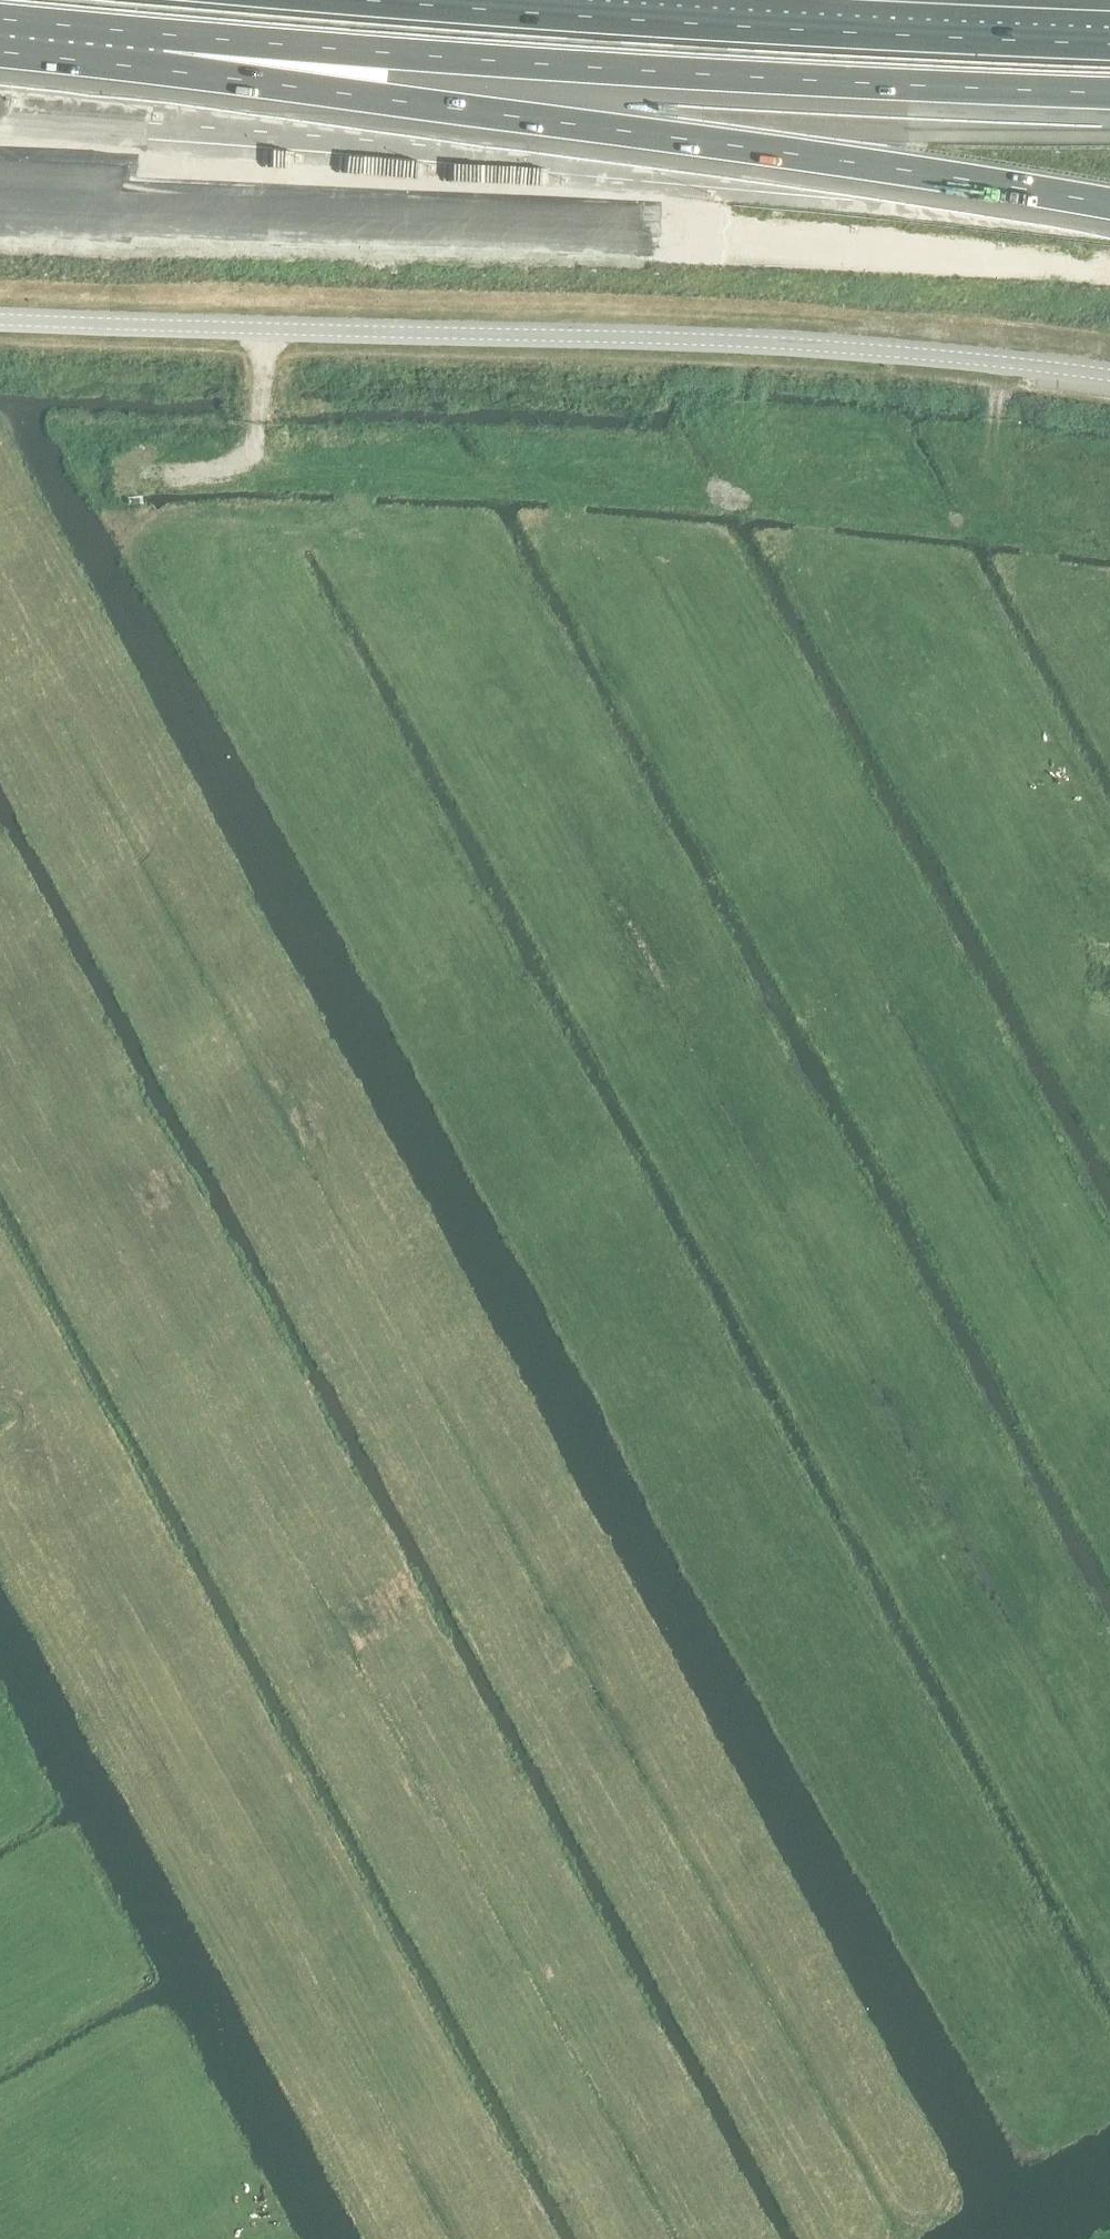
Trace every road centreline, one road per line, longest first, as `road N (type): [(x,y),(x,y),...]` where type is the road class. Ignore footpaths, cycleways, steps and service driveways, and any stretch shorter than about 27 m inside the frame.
road 1 (unclassified): [(1109,379),(904,352),(0,316)]
road 2 (motorway): [(0,53),(284,66),(944,76),(1109,64)]
road 3 (motorway): [(82,145),(868,197),(1109,224)]
road 4 (motorway): [(82,145),(1109,127)]
road 5 (track): [(175,477),(254,449),(267,327)]

